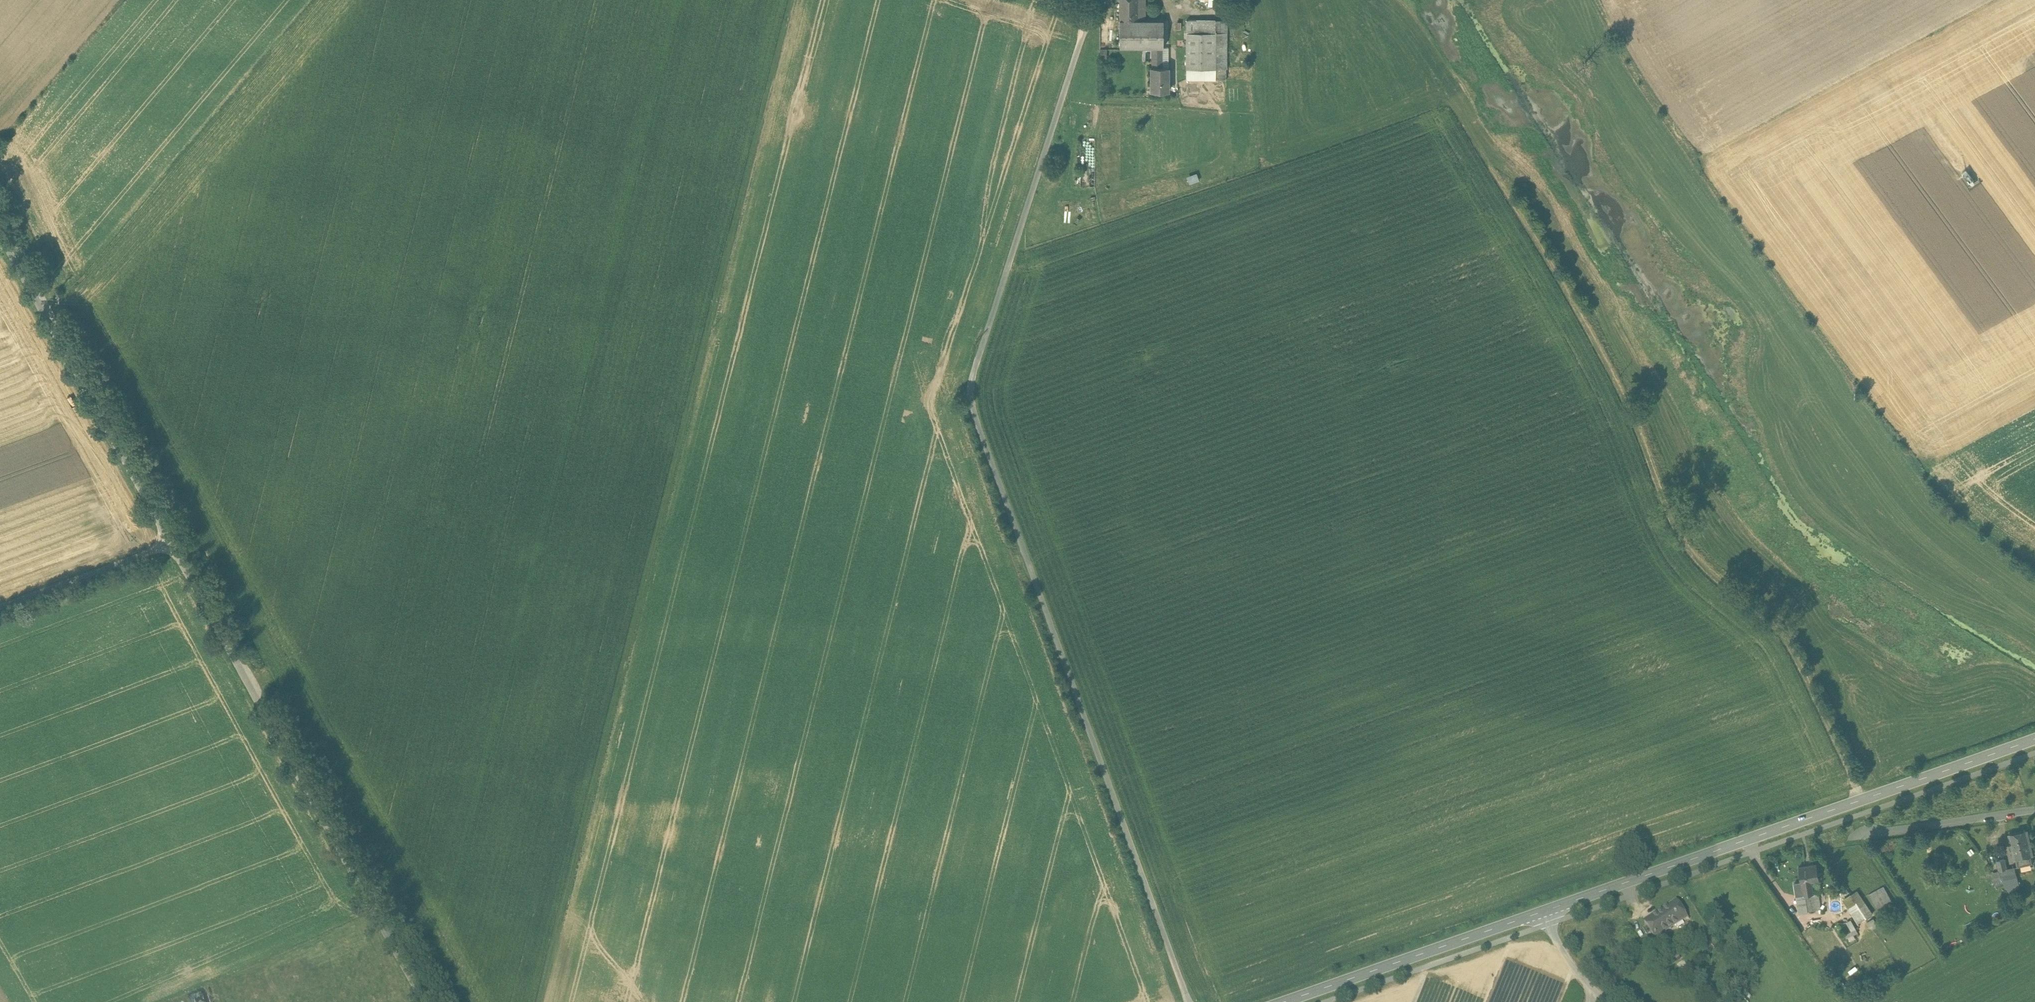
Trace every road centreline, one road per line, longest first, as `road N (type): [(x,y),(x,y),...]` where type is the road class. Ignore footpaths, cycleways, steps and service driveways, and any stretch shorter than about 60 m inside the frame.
road 1 (track): [(1112,0),(1087,28),(971,381),(972,400),(1189,1001)]
road 2 (track): [(548,1001),(793,0)]
road 3 (track): [(1863,799),(1797,654),(1761,610),(1692,557),(1604,353),(1485,158)]
road 4 (tertiary): [(1538,913),(2034,739)]
road 5 (unclassified): [(169,544),(420,1001)]
road 6 (unclassified): [(0,236),(169,544)]
road 7 (tertiary): [(1286,1001),(1538,913)]
road 8 (unclassified): [(169,544),(0,607)]
road 9 (residential): [(1868,835),(2034,812)]

